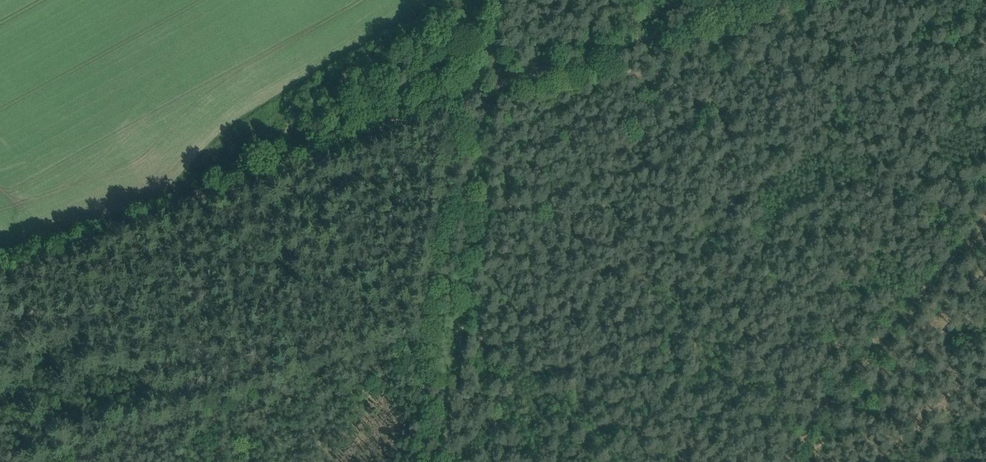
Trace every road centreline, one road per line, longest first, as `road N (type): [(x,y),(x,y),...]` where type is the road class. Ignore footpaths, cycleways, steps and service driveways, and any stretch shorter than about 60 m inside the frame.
road 1 (track): [(0,264),(464,96)]
road 2 (track): [(492,82),(745,0)]

